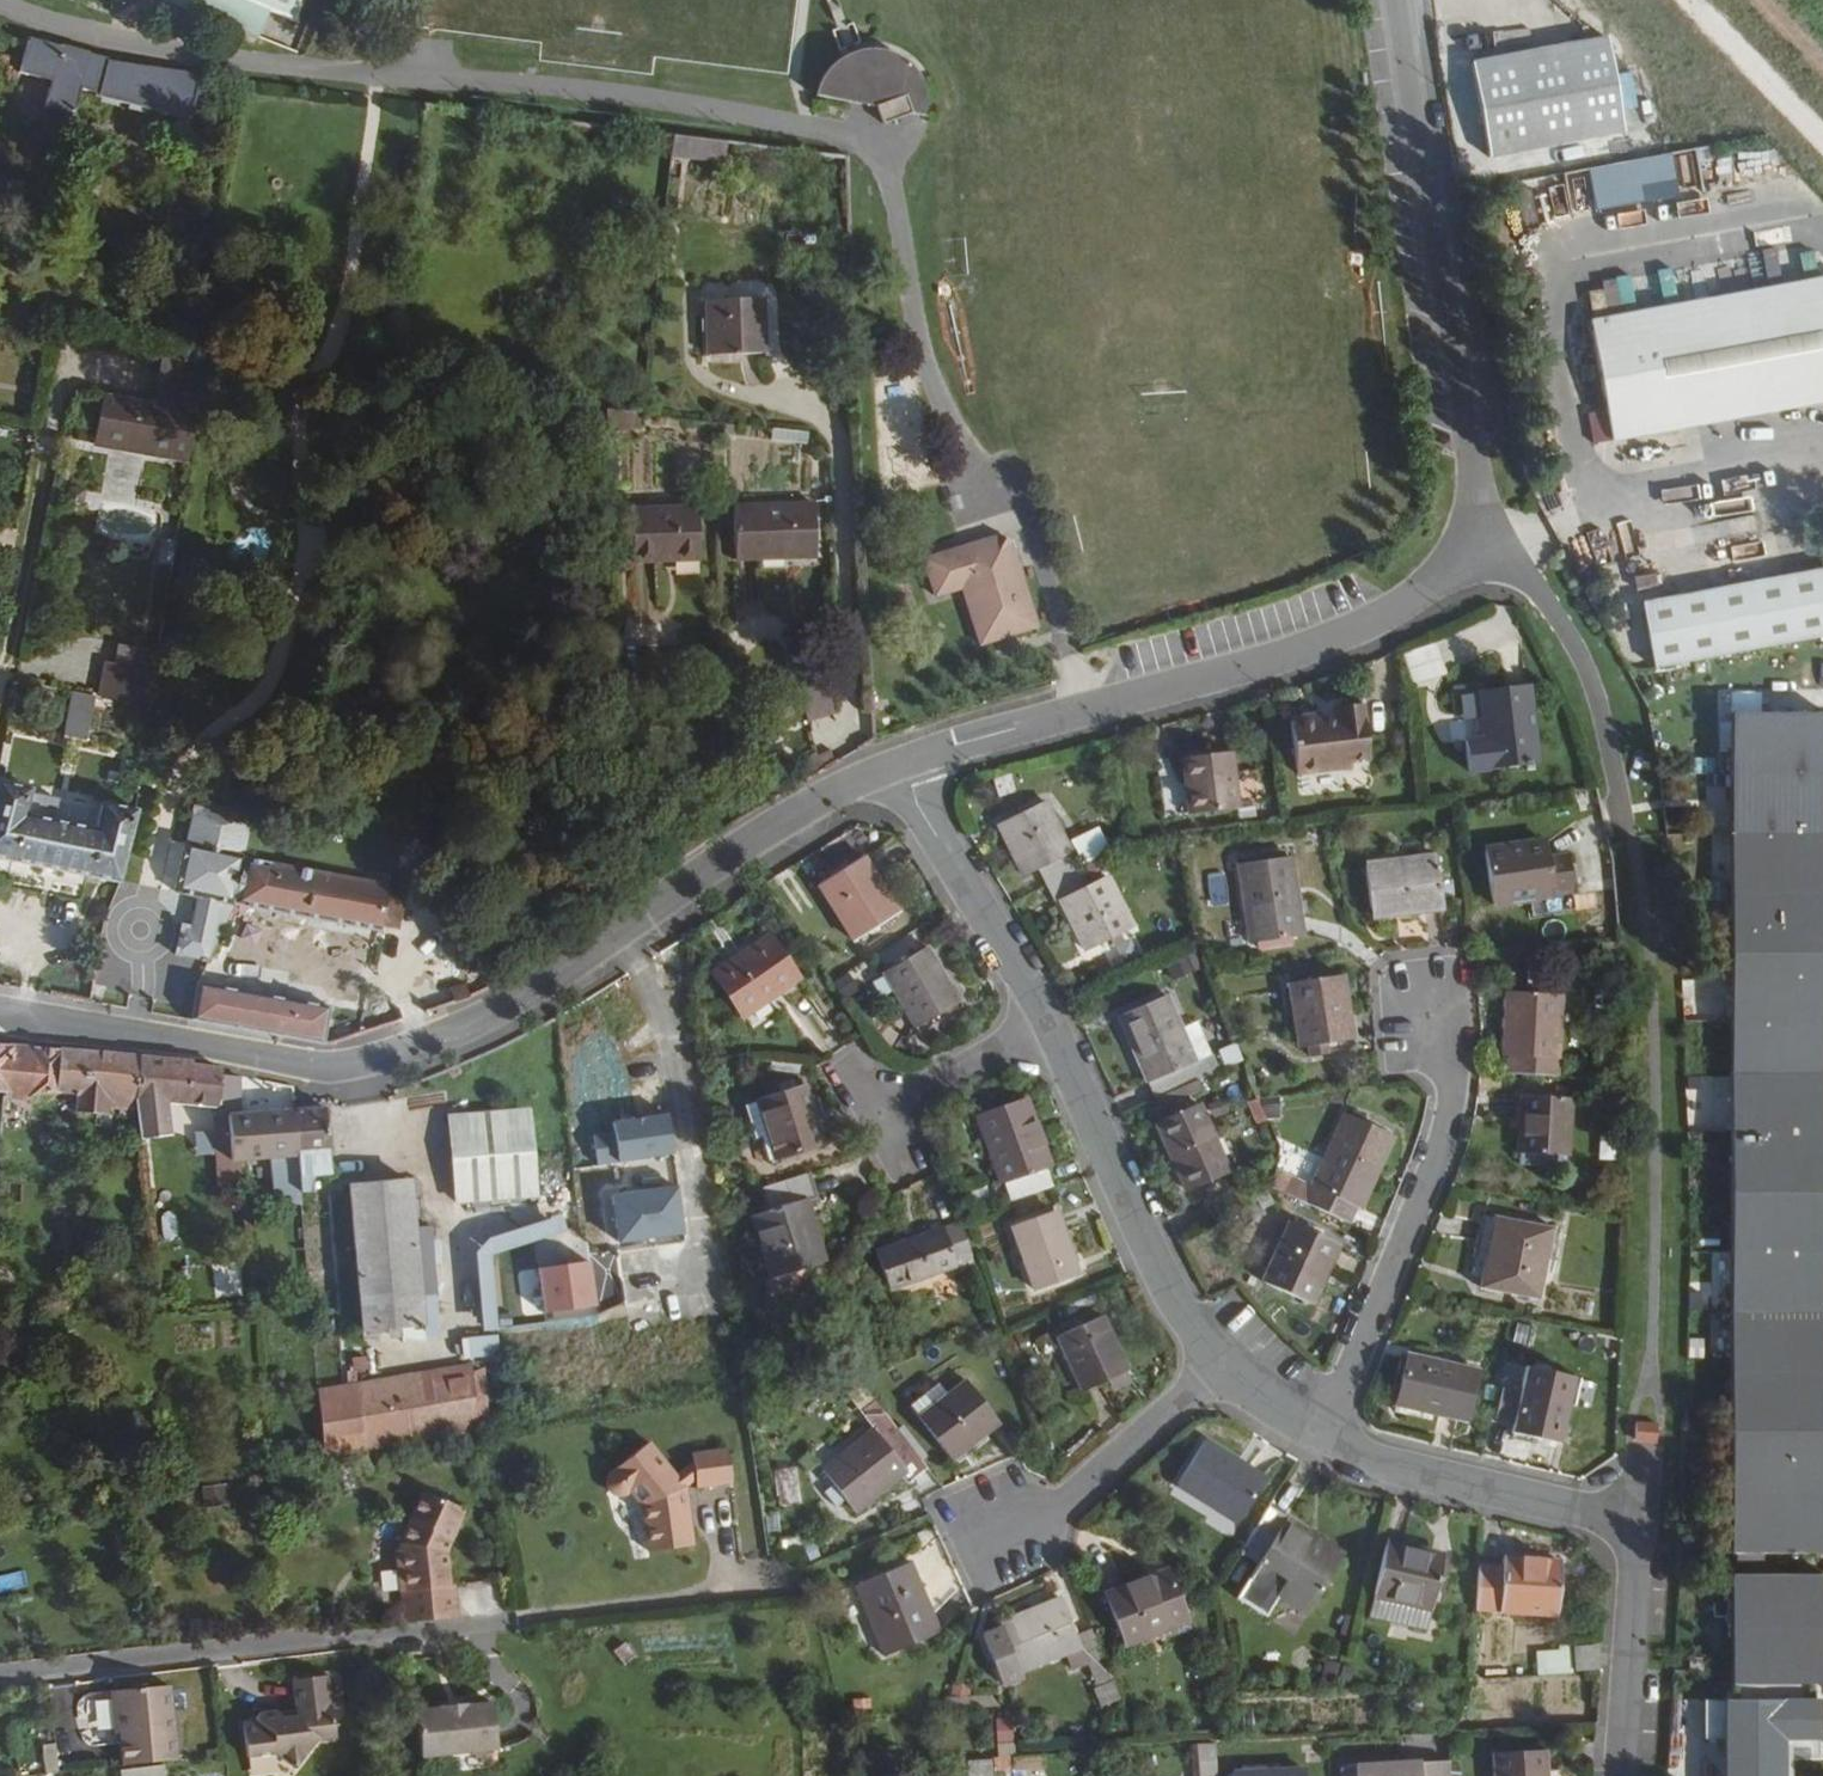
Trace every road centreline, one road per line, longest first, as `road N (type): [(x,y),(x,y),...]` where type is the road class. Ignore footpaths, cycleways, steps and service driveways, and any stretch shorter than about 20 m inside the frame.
road 1 (residential): [(0,1014),(302,1065),(361,1064),(535,990),(761,836),(897,766)]
road 2 (residential): [(897,766),(1380,621),(1449,569),(1468,536)]
road 3 (residential): [(1468,536),(1474,459),(1399,0)]
road 4 (residential): [(1429,1015),(1452,1060),(1447,1122),(1348,1378),(1314,1437)]
road 5 (residential): [(1053,1032),(1167,1285),(1220,1362)]
road 6 (residential): [(1314,1437),(1370,1460),(1639,1523)]
road 7 (residential): [(897,766),(1053,1032)]
road 8 (residential): [(1009,1527),(1081,1495),(1220,1362)]
road 9 (residential): [(1639,1523),(1623,1775)]
road 10 (residential): [(1468,536),(1535,586),(1580,654),(1606,721)]
road 11 (residential): [(890,1120),(1053,1032)]
road 12 (residential): [(1220,1362),(1314,1437)]

